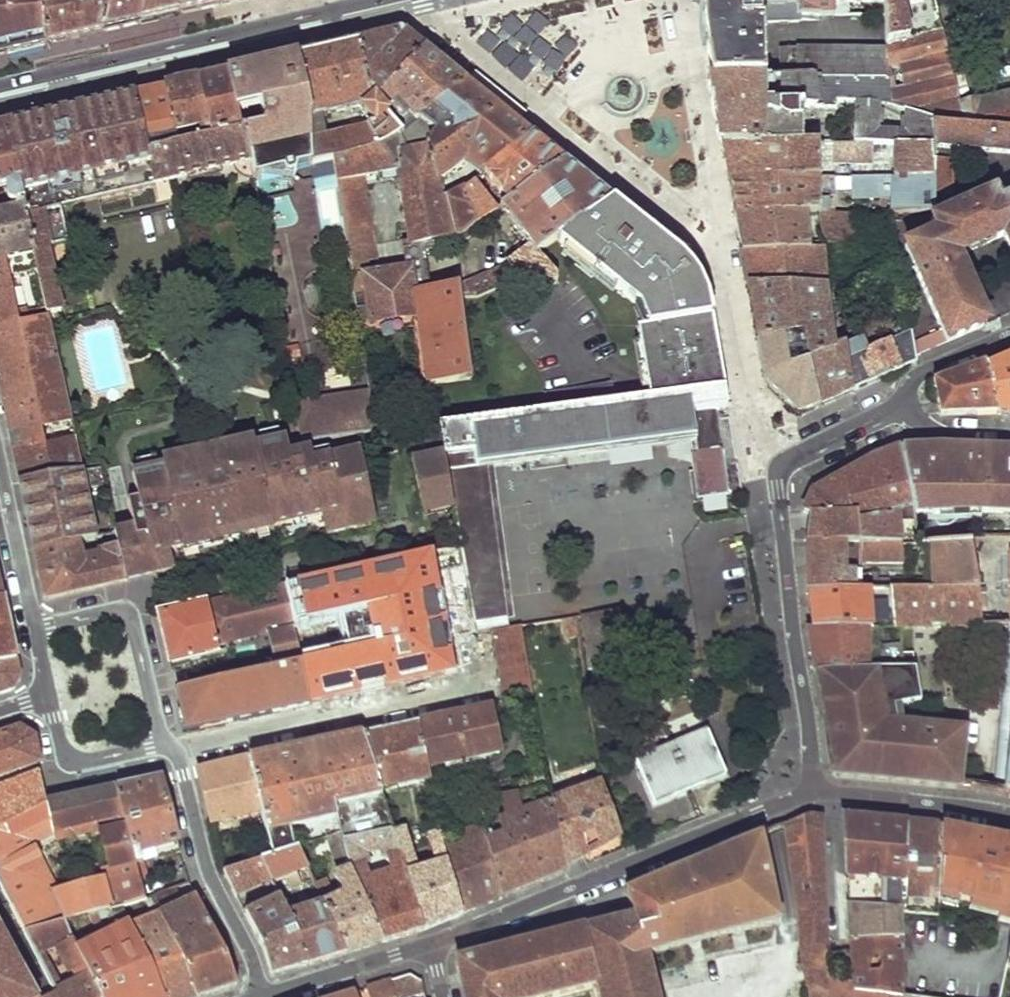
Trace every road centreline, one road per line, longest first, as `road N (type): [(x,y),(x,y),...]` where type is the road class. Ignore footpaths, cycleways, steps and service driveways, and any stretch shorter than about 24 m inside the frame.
road 1 (residential): [(432,944),(811,791)]
road 2 (tertiary): [(375,0),(0,85)]
road 3 (residential): [(178,757),(465,693),(451,614)]
road 4 (residential): [(811,791),(776,490),(787,461)]
road 5 (residential): [(268,996),(214,883),(178,757)]
road 6 (residential): [(164,743),(131,618),(108,611),(35,627)]
road 7 (residential): [(811,791),(1009,814)]
road 8 (residential): [(269,996),(432,944)]
road 9 (residential): [(35,627),(0,467)]
road 10 (residential): [(48,696),(69,756),(89,761),(164,743)]
road 11 (residential): [(899,411),(913,381),(1009,335)]
road 12 (residential): [(899,411),(787,461)]

